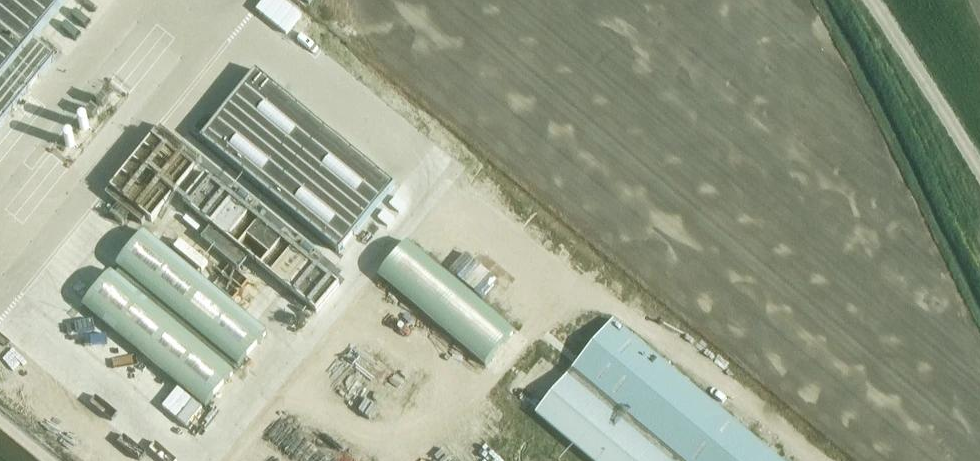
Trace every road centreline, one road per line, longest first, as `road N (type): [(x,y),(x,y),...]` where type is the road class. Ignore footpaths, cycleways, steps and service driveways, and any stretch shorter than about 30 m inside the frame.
road 1 (unclassified): [(979,178),(871,0)]

